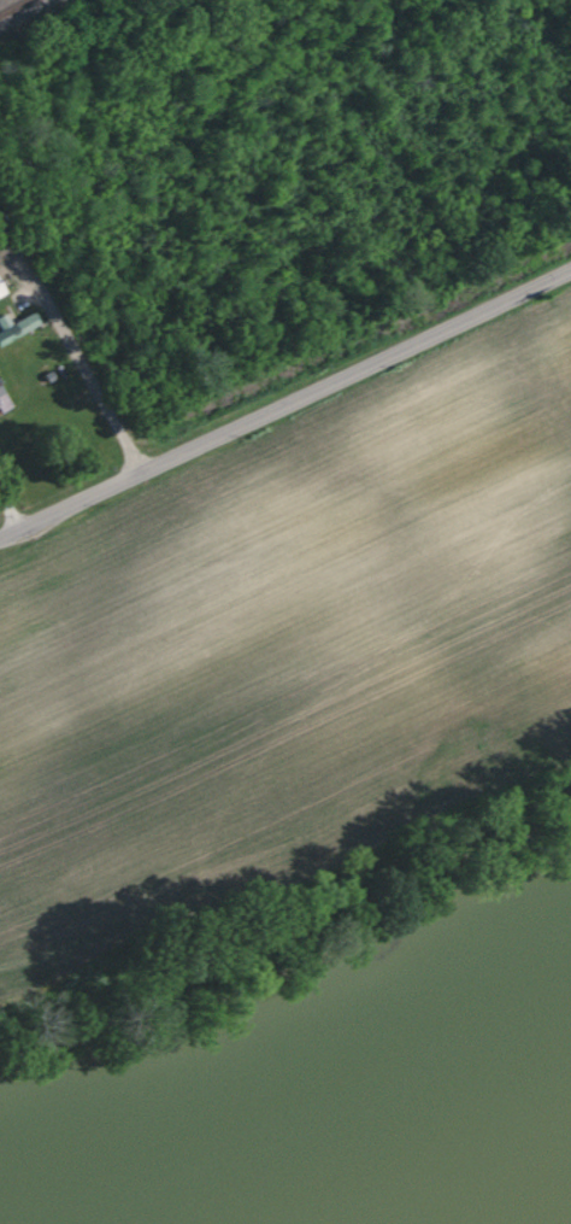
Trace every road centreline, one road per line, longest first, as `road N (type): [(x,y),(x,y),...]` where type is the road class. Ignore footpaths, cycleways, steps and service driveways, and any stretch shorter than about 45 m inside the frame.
road 1 (residential): [(0,537),(570,267)]
road 2 (residential): [(353,850),(0,964)]

